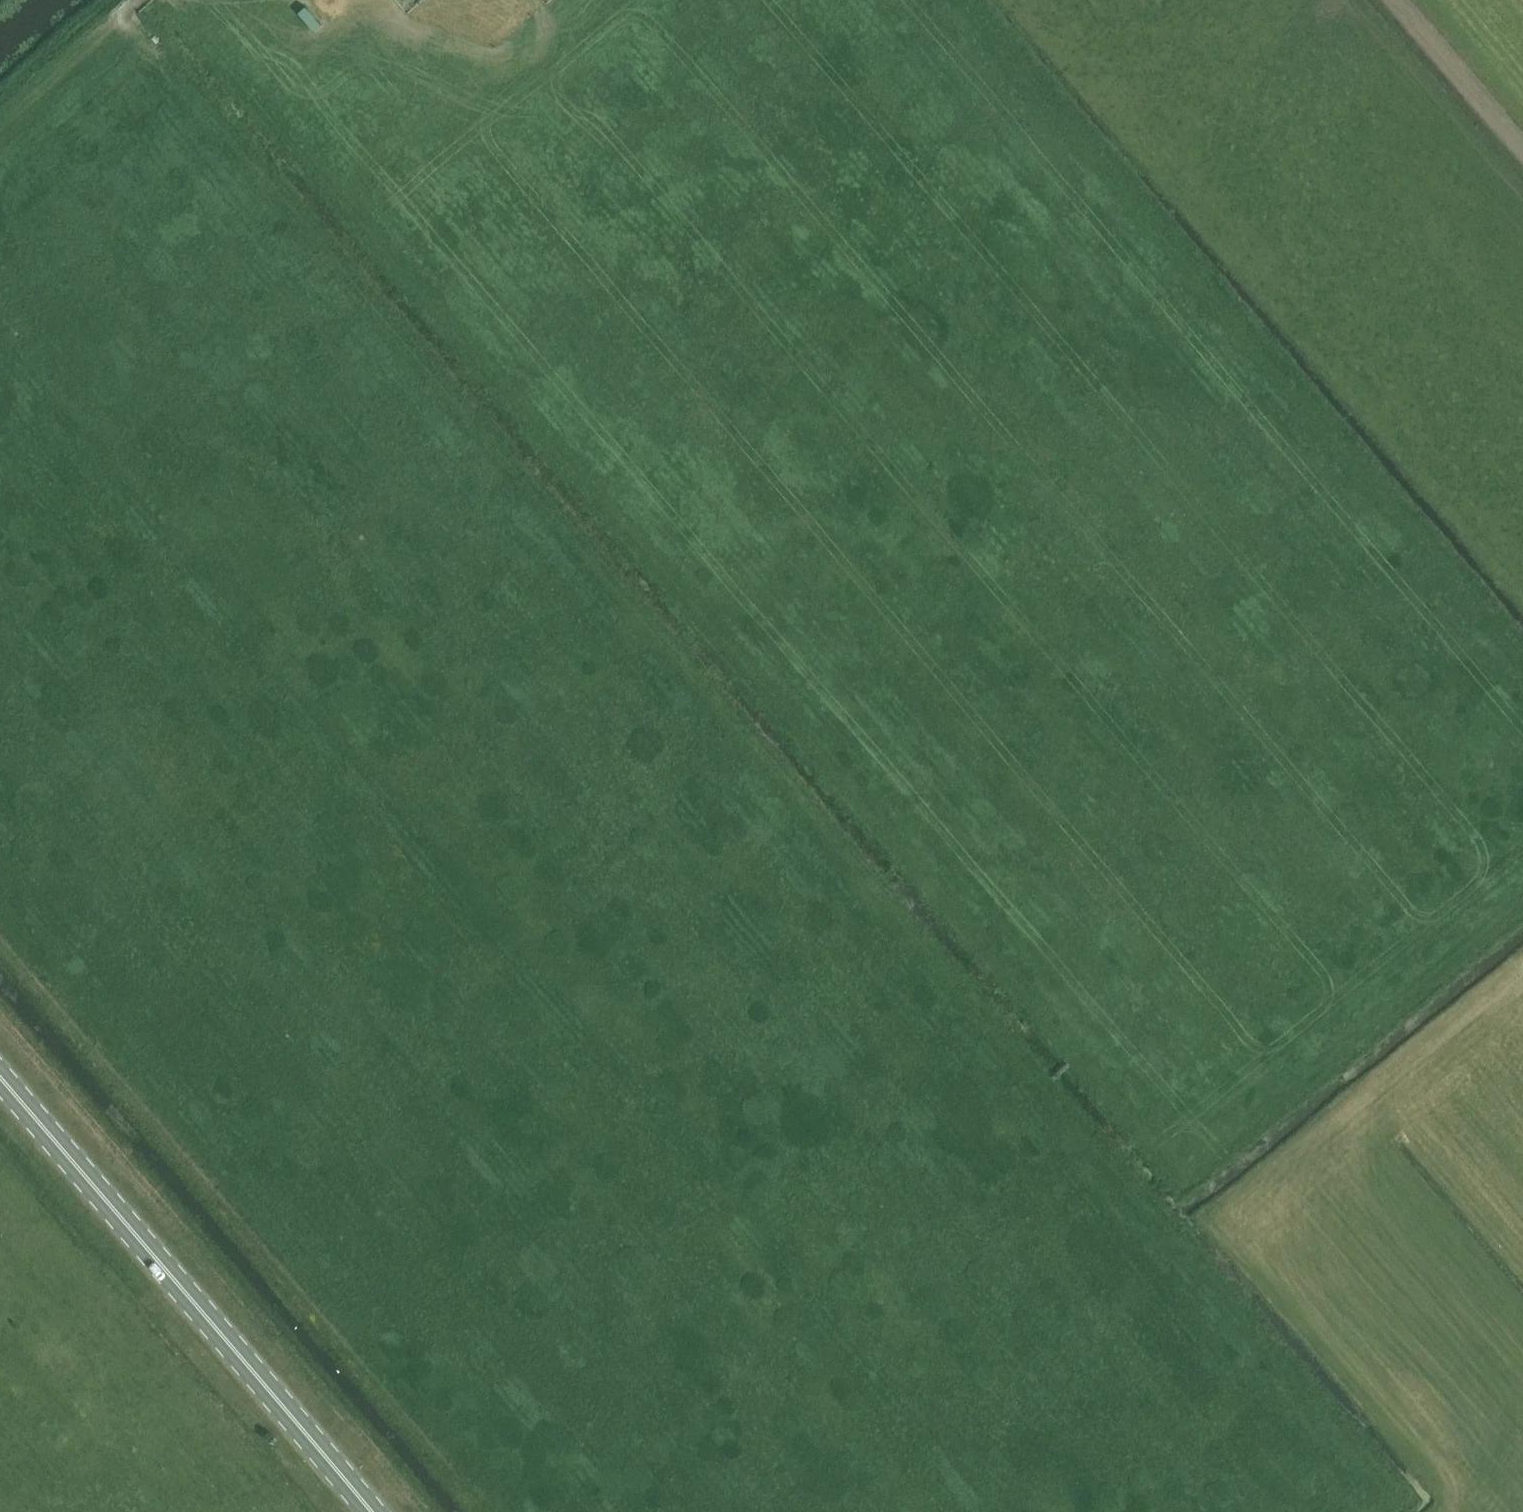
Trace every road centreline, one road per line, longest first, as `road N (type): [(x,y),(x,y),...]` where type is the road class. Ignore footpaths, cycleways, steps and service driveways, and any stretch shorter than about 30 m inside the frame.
road 1 (primary): [(373,1511),(0,1077)]

